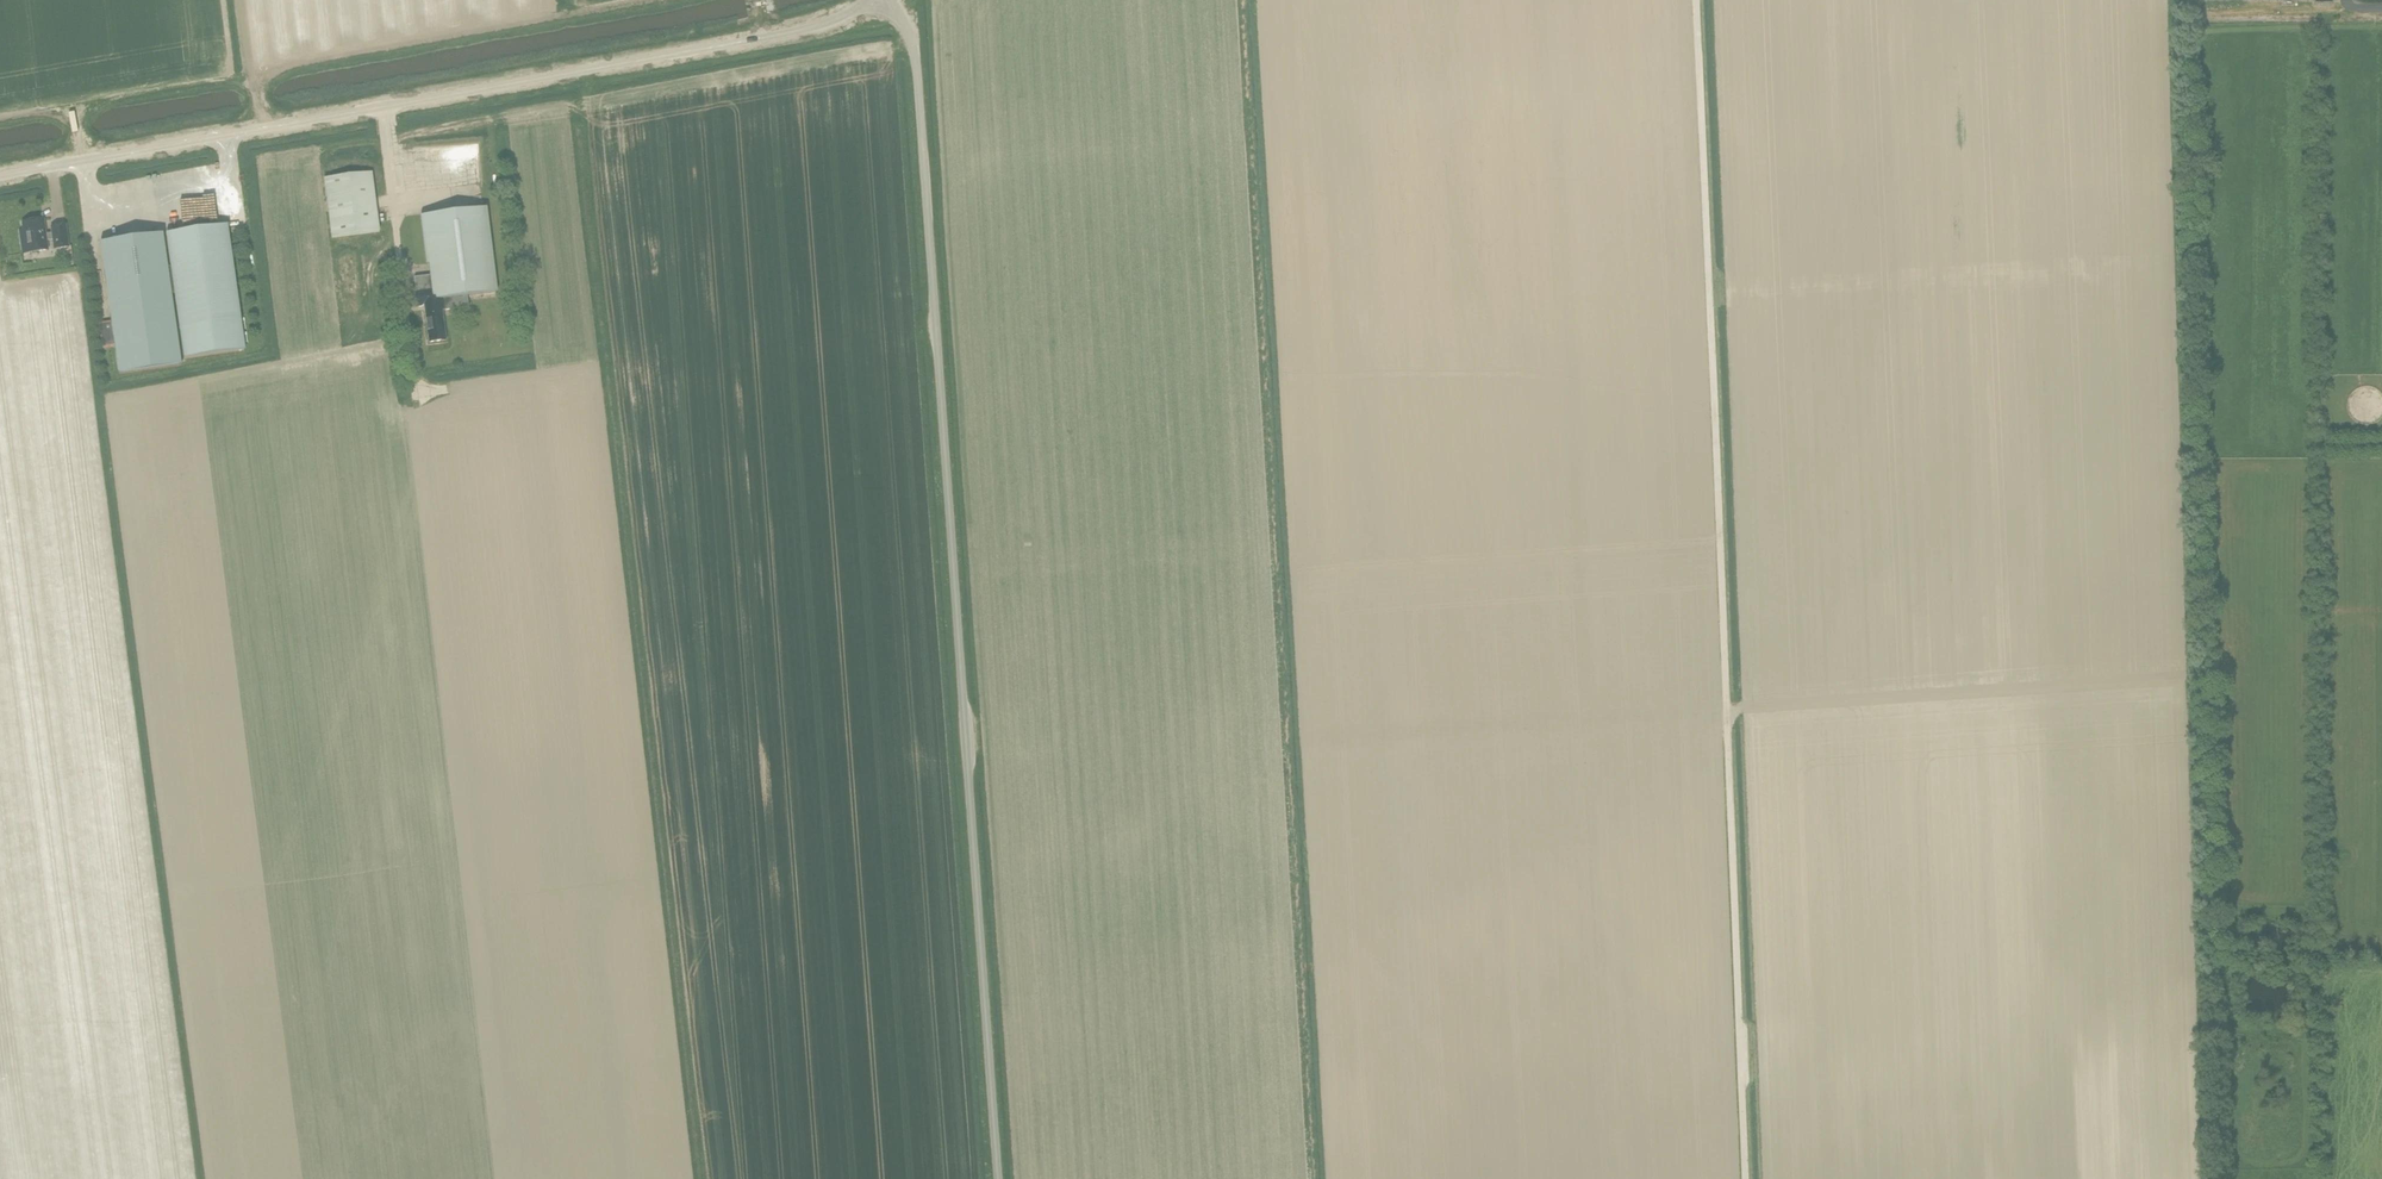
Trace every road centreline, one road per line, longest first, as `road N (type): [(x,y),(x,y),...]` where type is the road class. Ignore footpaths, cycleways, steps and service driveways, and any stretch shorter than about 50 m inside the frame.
road 1 (unclassified): [(997,1178),(916,61),(904,25),(884,0)]
road 2 (track): [(1749,1178),(1701,0)]
road 3 (unclassified): [(0,175),(796,31),(871,0)]

